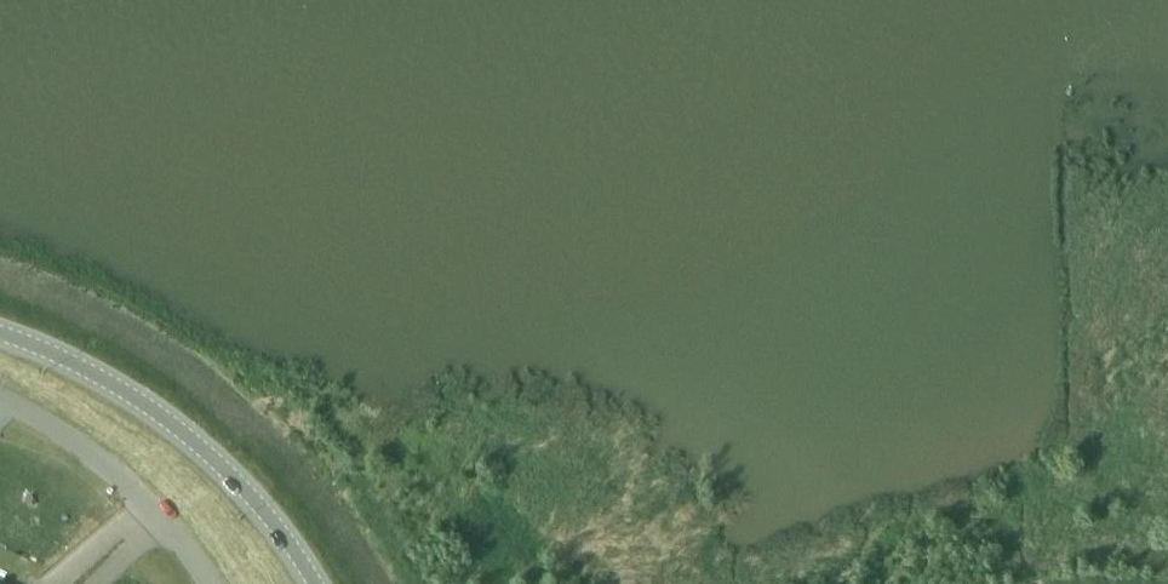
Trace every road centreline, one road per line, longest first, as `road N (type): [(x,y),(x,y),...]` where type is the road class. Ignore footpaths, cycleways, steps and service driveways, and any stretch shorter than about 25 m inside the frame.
road 1 (tertiary): [(0,336),(65,359),(156,414),(226,469),(314,583)]
road 2 (residential): [(0,392),(104,457),(218,583)]

